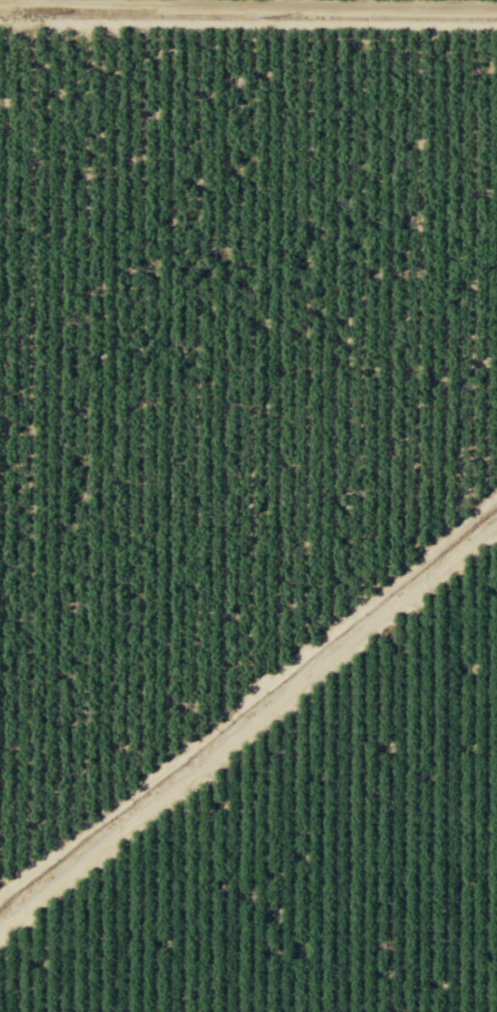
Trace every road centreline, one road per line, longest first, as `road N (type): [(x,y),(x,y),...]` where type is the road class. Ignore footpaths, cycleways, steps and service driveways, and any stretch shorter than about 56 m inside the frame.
road 1 (track): [(496,524),(0,929)]
road 2 (track): [(496,7),(0,2)]
road 3 (track): [(0,21),(496,25)]

